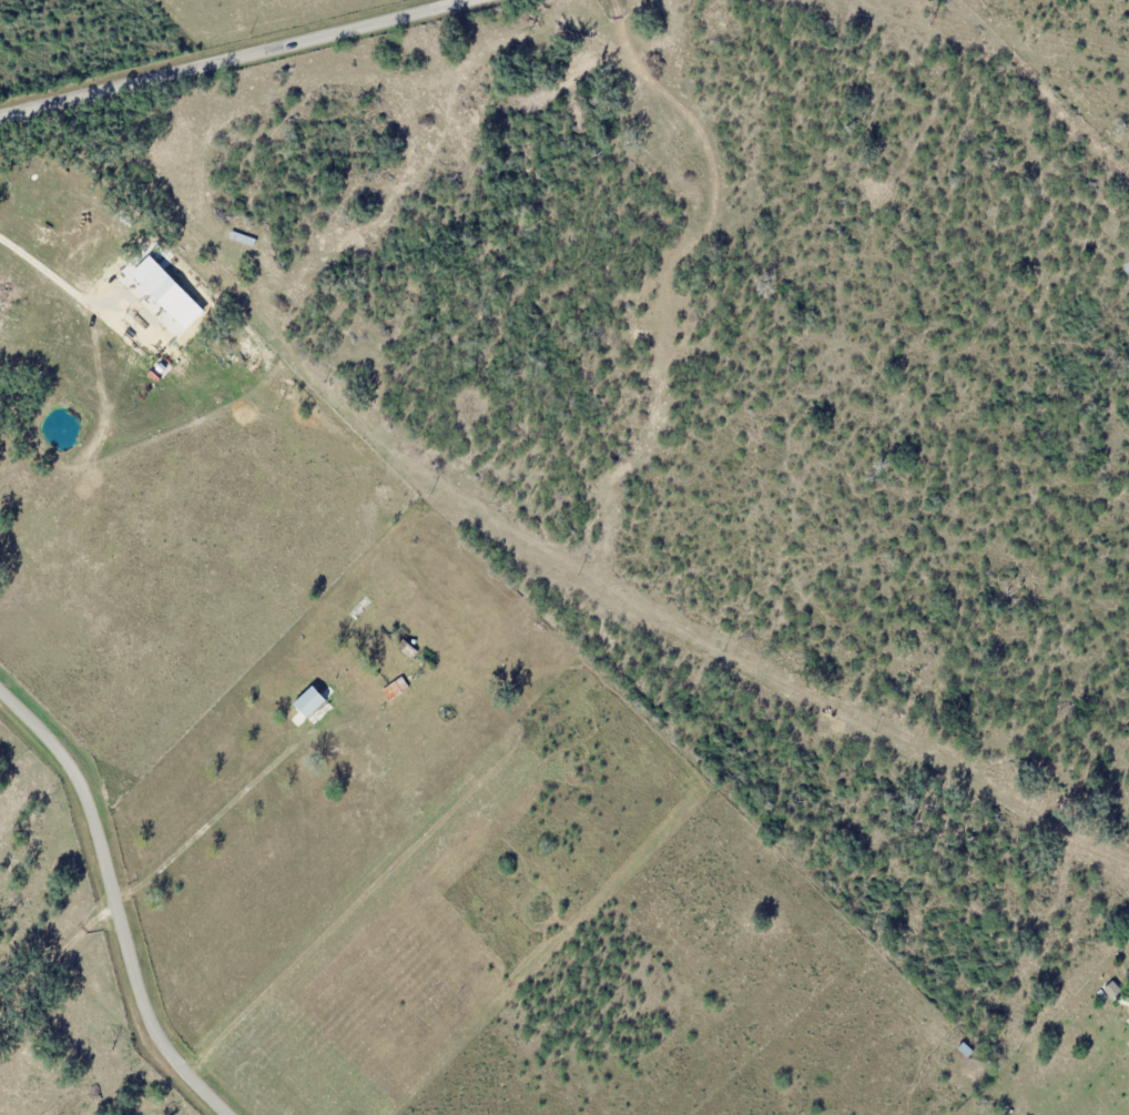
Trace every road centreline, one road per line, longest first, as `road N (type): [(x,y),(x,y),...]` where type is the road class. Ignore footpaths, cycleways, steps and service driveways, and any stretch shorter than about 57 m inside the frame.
road 1 (residential): [(226,1114),(157,1043),(74,767),(0,691)]
road 2 (residential): [(0,112),(452,0)]

